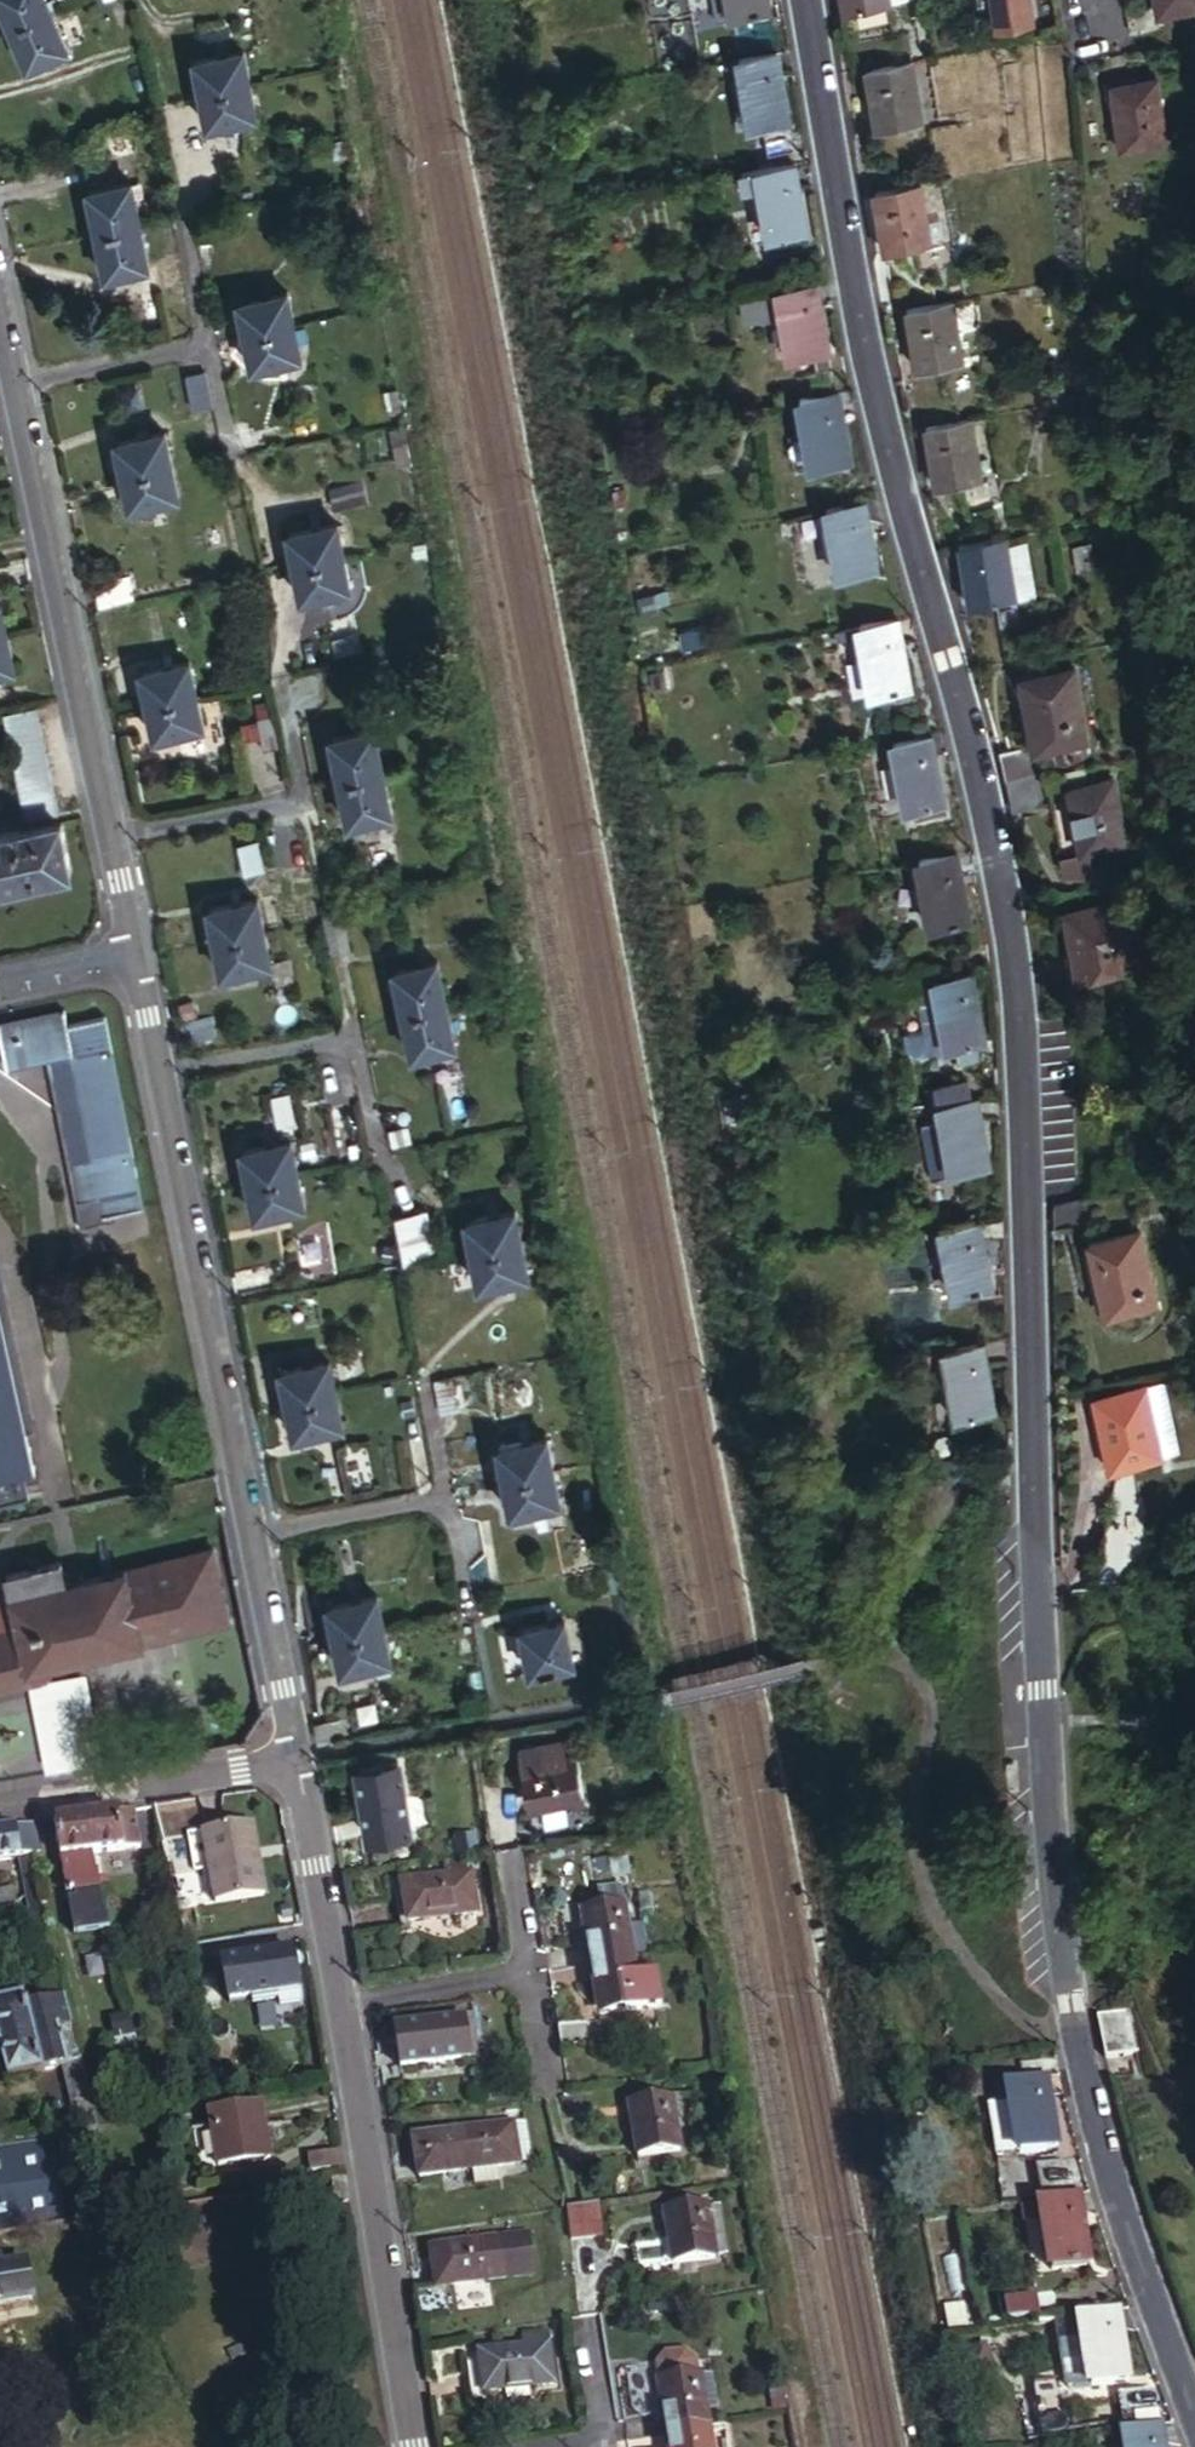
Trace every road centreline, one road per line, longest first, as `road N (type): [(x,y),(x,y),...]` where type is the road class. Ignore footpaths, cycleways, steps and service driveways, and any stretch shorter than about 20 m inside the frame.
road 1 (residential): [(1194,2403),(1116,2191),(1074,2035),(1053,1868),(1026,1481),(1029,1233),(1006,920),(873,367),(808,0)]
road 2 (residential): [(297,1759),(136,949)]
road 3 (residential): [(415,2446),(297,1759)]
road 4 (residential): [(136,949),(0,310)]
road 5 (residential): [(0,1803),(297,1759)]
road 6 (residential): [(0,976),(136,949)]

